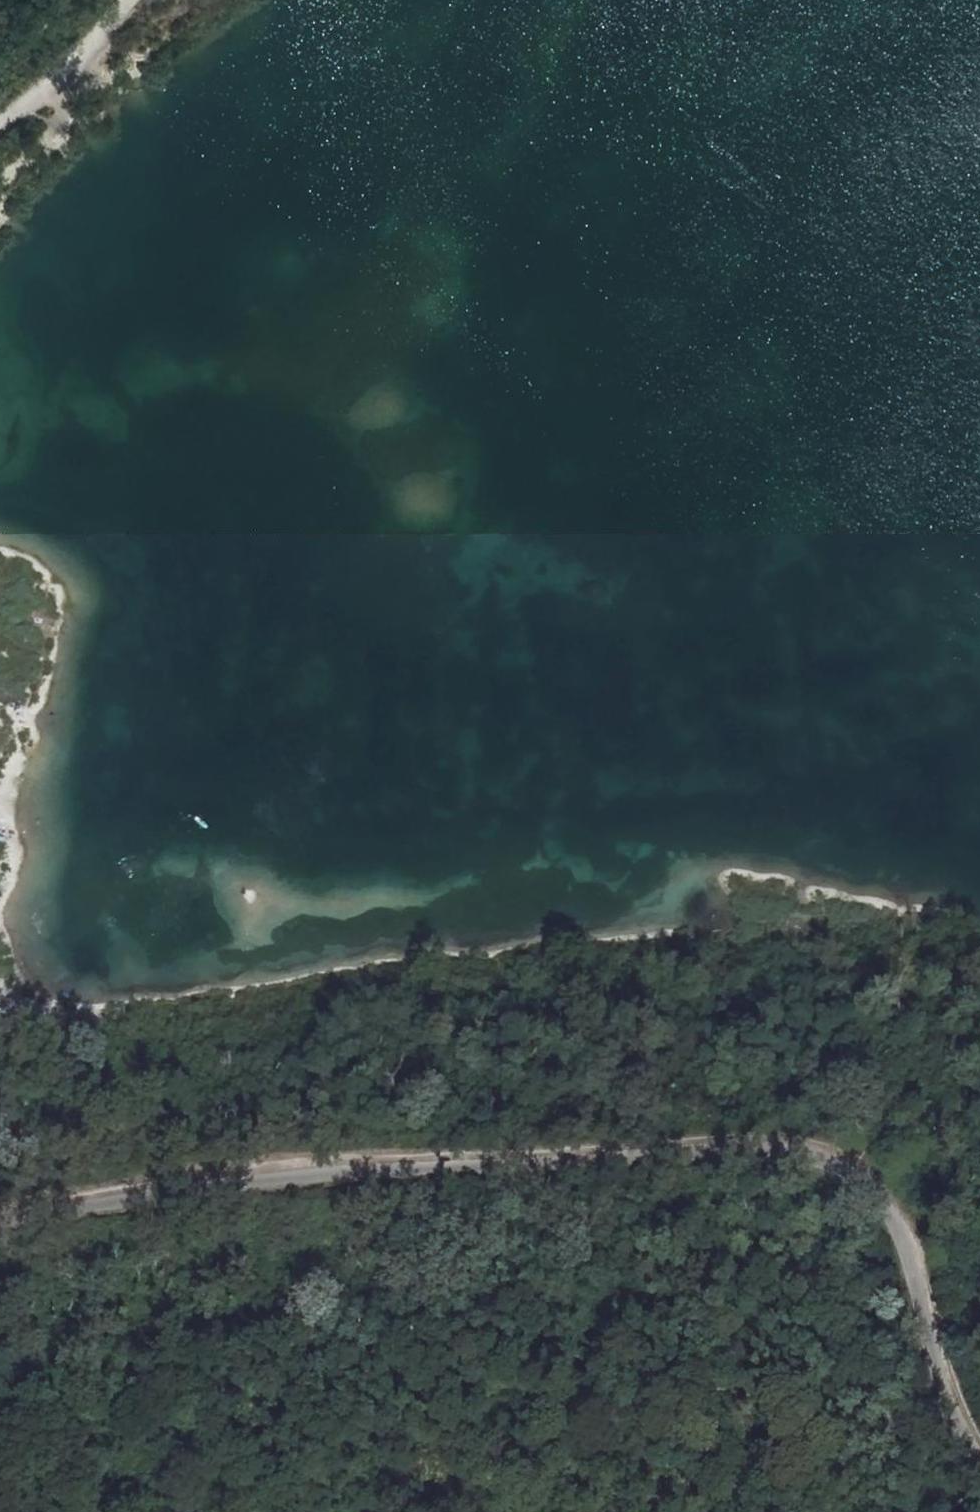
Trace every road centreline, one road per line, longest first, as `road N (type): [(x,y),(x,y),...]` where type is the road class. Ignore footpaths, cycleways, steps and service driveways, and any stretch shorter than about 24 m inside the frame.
road 1 (track): [(0,123),(125,0)]

